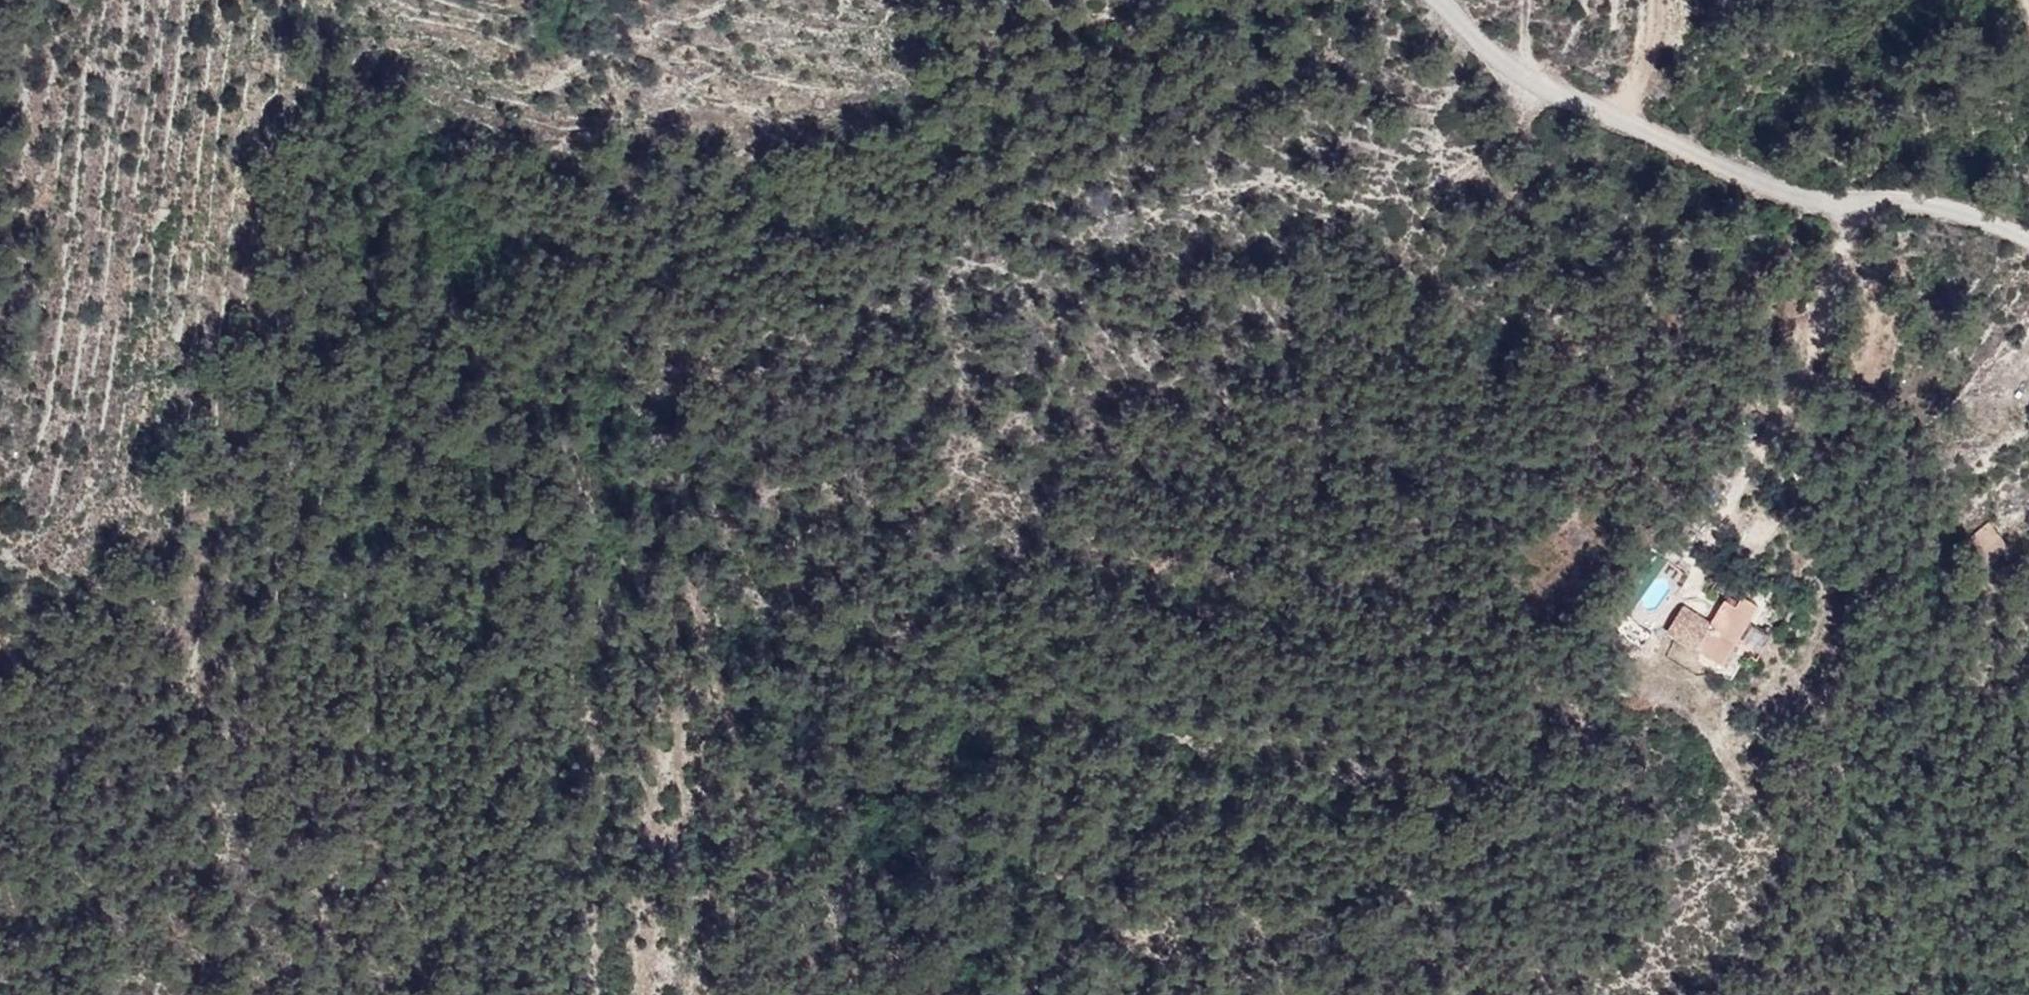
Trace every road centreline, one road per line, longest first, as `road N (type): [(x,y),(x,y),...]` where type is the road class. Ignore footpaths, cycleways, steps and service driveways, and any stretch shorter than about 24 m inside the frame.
road 1 (unclassified): [(2028,238),(1921,203),(1808,201),(1614,132),(1511,70),(1438,0)]
road 2 (track): [(1614,132),(1655,39),(1651,0)]

